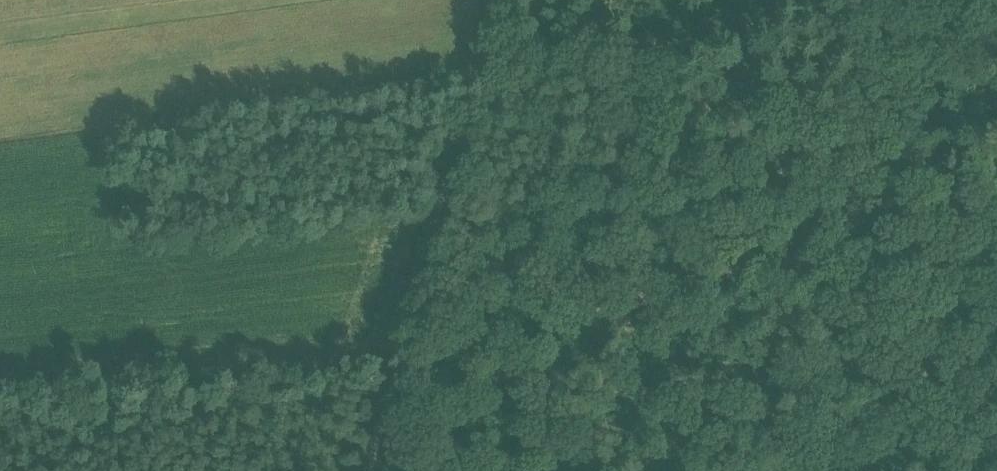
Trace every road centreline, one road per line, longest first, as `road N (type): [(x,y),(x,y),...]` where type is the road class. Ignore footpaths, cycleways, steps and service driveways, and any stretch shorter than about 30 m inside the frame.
road 1 (track): [(370,470),(498,0)]

